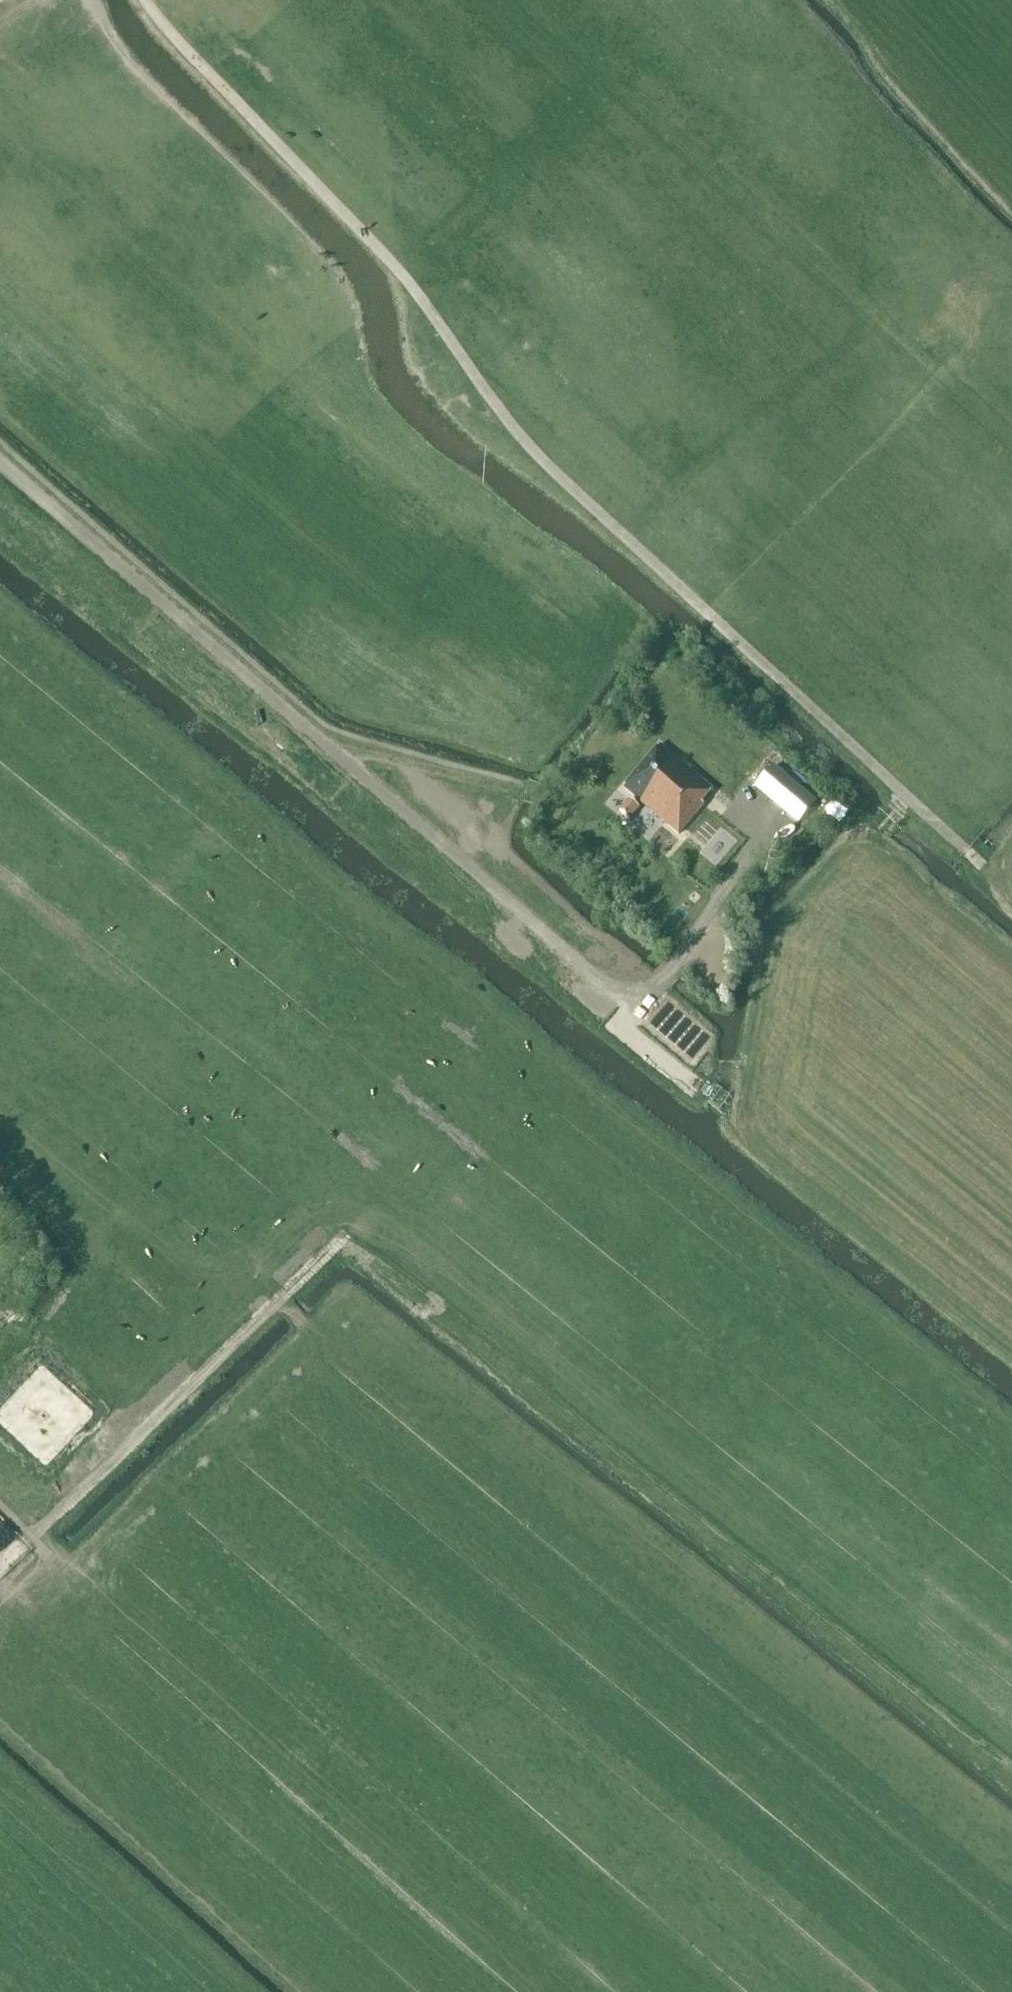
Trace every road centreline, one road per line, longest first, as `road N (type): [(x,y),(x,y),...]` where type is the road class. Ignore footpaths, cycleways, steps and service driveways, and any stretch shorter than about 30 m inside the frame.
road 1 (track): [(143,0),(401,274),(563,482),(967,850),(989,869),(1011,874)]

